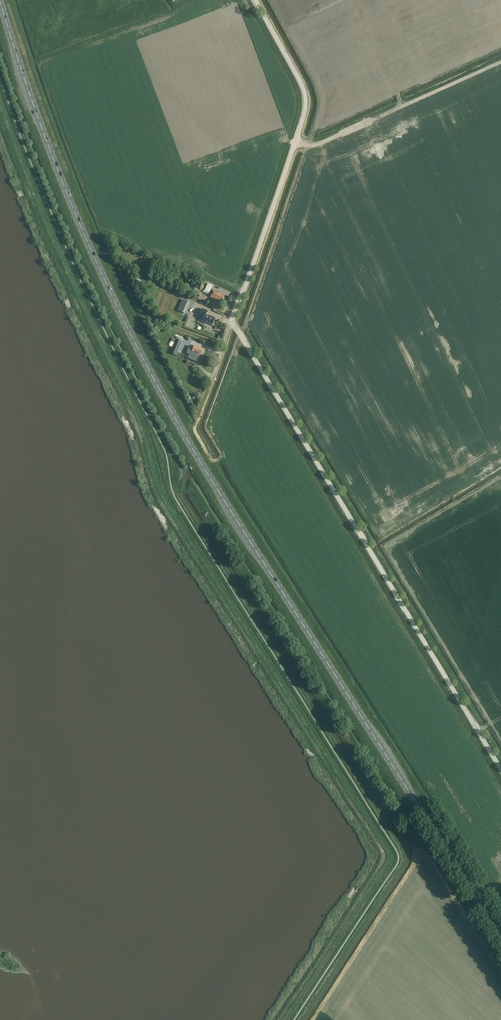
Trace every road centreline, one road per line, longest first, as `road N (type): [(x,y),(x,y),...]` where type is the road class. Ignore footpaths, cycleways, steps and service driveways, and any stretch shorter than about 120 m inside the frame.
road 1 (primary): [(500,936),(178,423),(70,201),(0,1)]
road 2 (unclassified): [(500,770),(233,323),(295,143)]
road 3 (unclassified): [(295,143),(320,144),(500,62)]
road 4 (unclassified): [(295,143),(304,91),(257,0)]

